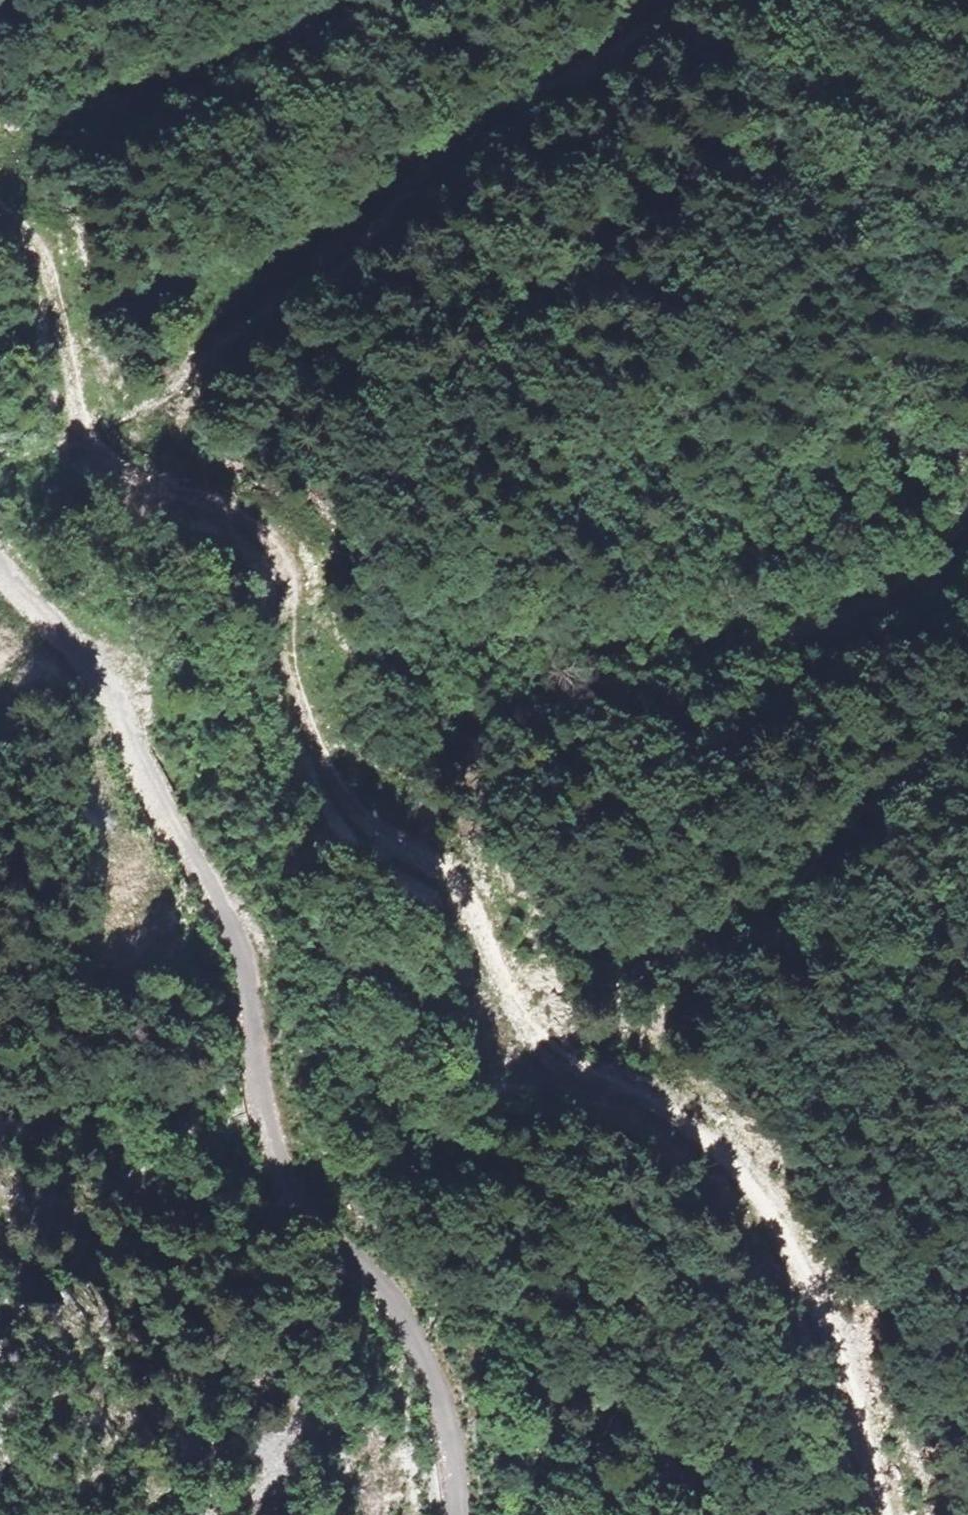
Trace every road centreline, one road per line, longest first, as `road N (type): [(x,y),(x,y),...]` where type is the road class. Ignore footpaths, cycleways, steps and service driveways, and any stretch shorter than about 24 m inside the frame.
road 1 (track): [(0,209),(55,273),(92,453),(269,536),(291,574),(291,673),(367,824),(451,877),(535,1036),(729,1166),(857,1383),(888,1514)]
road 2 (unclassified): [(451,1514),(451,1446),(429,1371),(393,1306),(292,1186),(238,965),(127,720),(0,563)]

